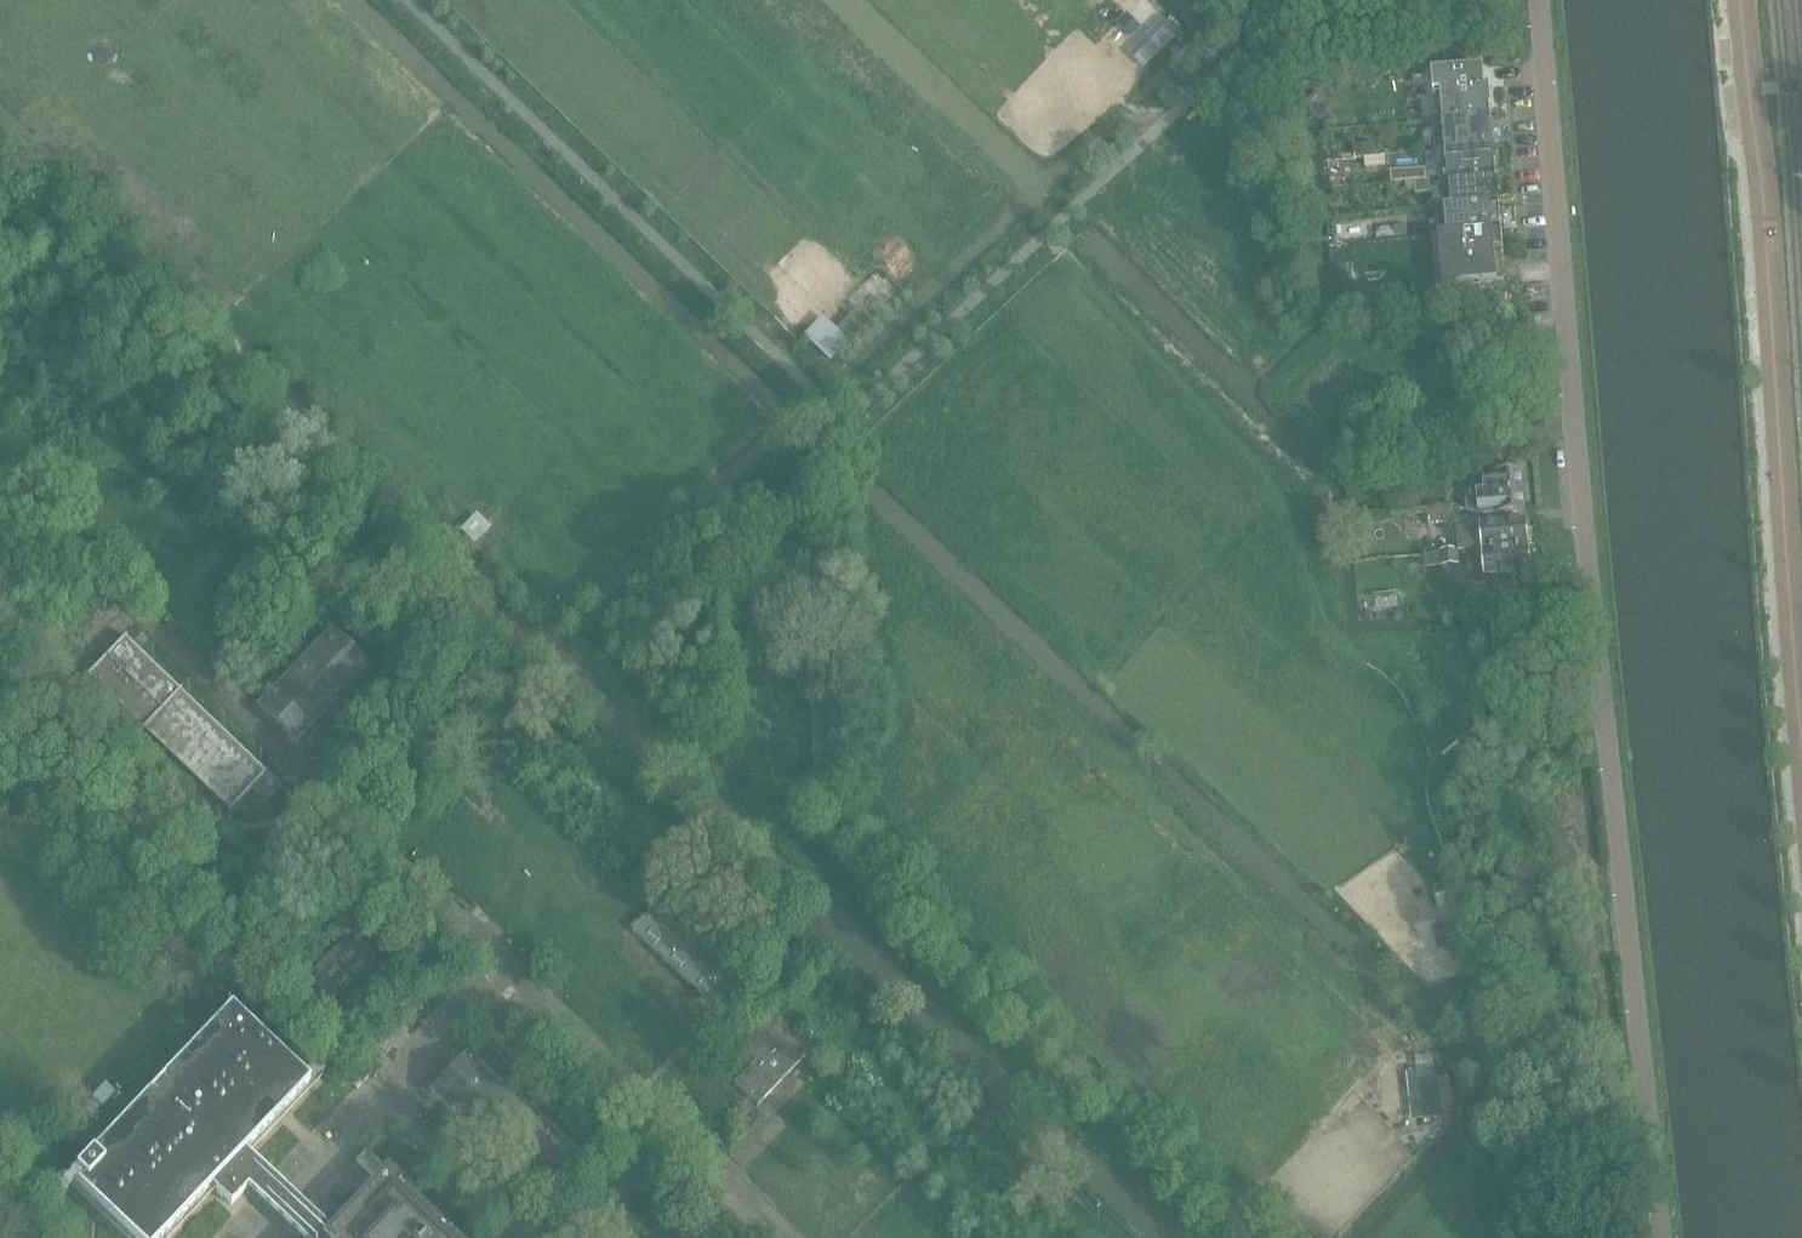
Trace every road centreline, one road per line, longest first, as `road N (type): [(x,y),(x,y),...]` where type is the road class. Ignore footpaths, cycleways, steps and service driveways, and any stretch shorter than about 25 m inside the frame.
road 1 (unclassified): [(1655,1237),(1538,0)]
road 2 (unclassified): [(1801,763),(1762,174),(1739,0)]

